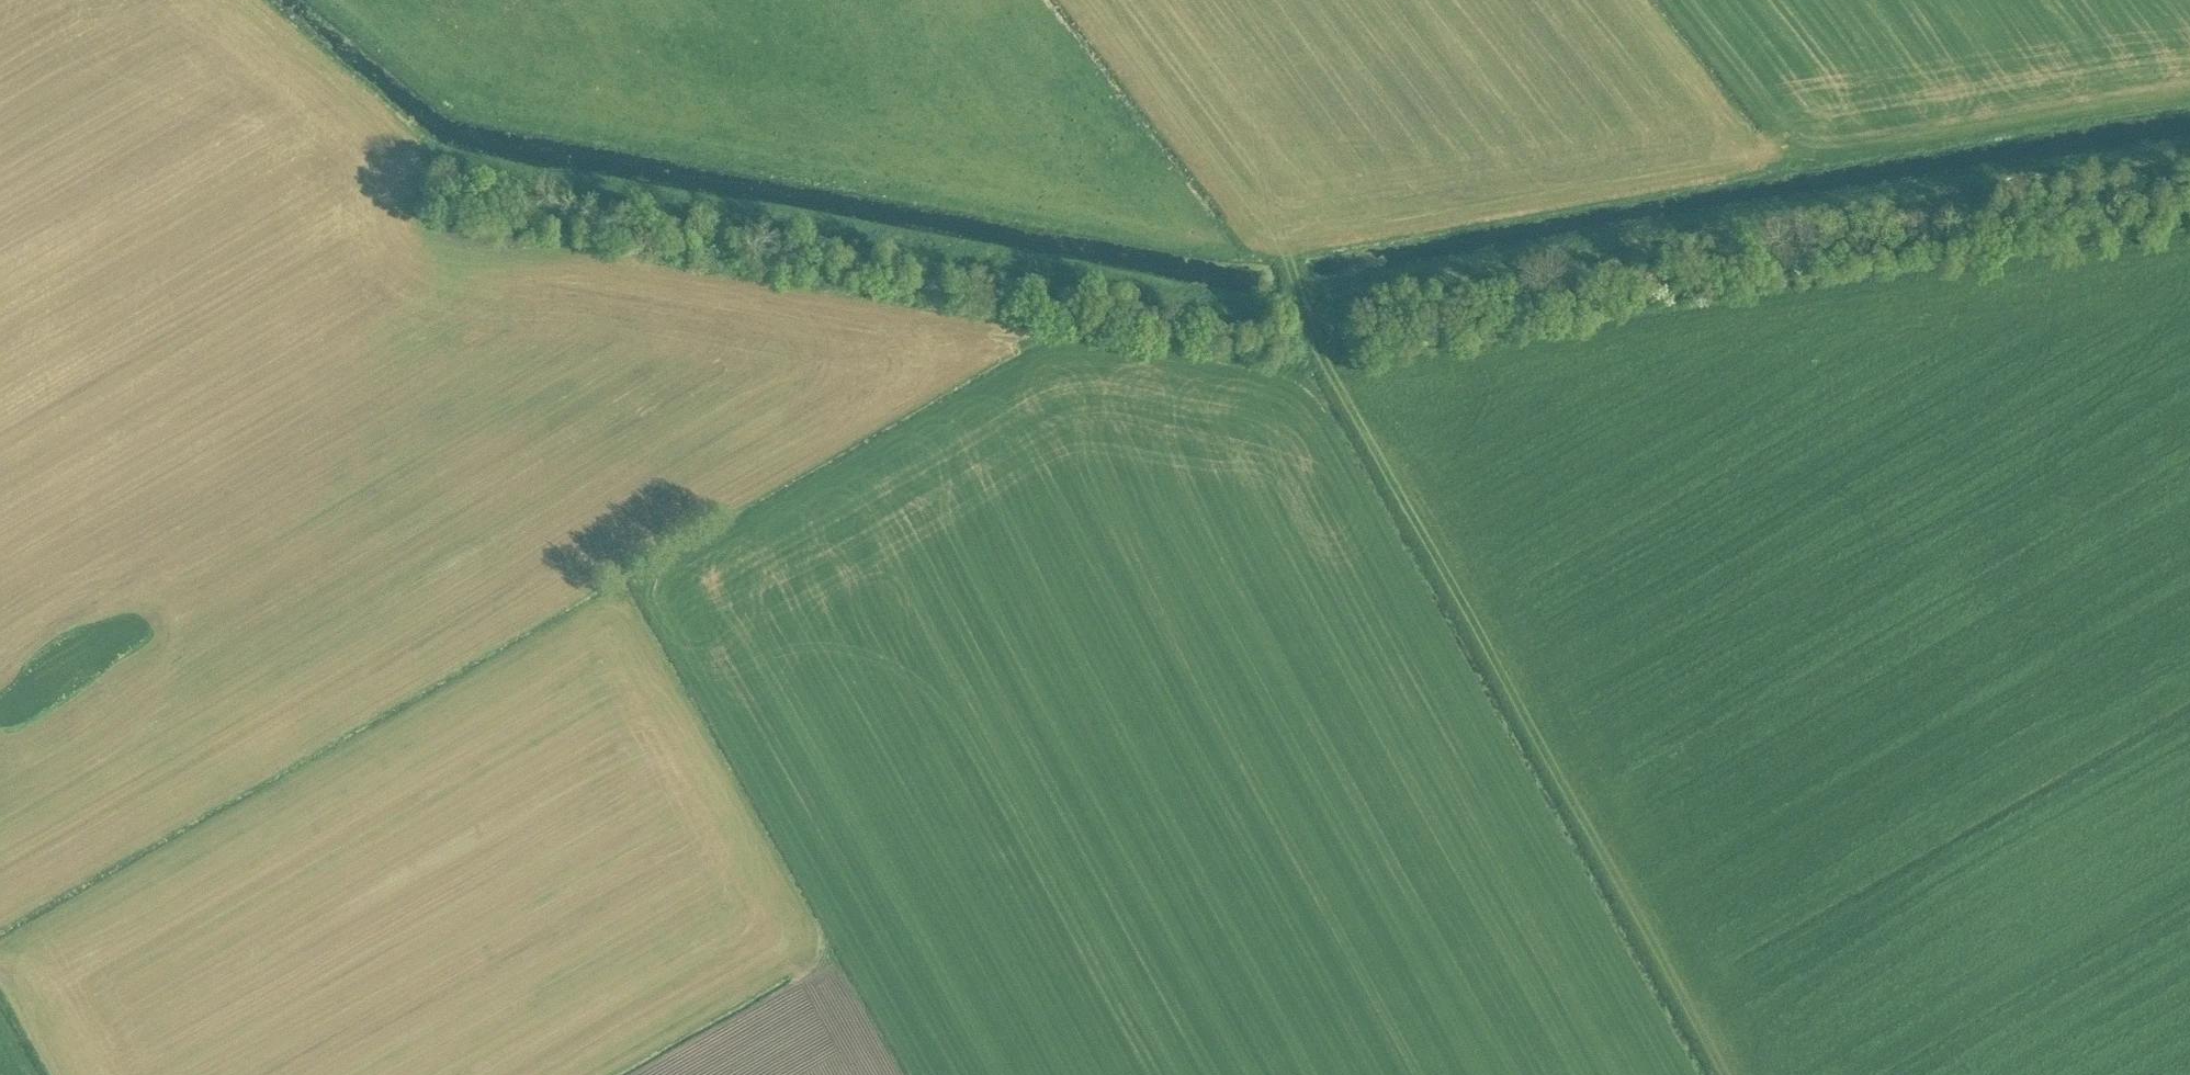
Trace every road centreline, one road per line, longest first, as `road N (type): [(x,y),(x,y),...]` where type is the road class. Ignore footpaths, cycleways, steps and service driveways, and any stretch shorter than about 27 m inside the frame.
road 1 (track): [(2189,160),(1304,309),(1239,312),(425,155)]

